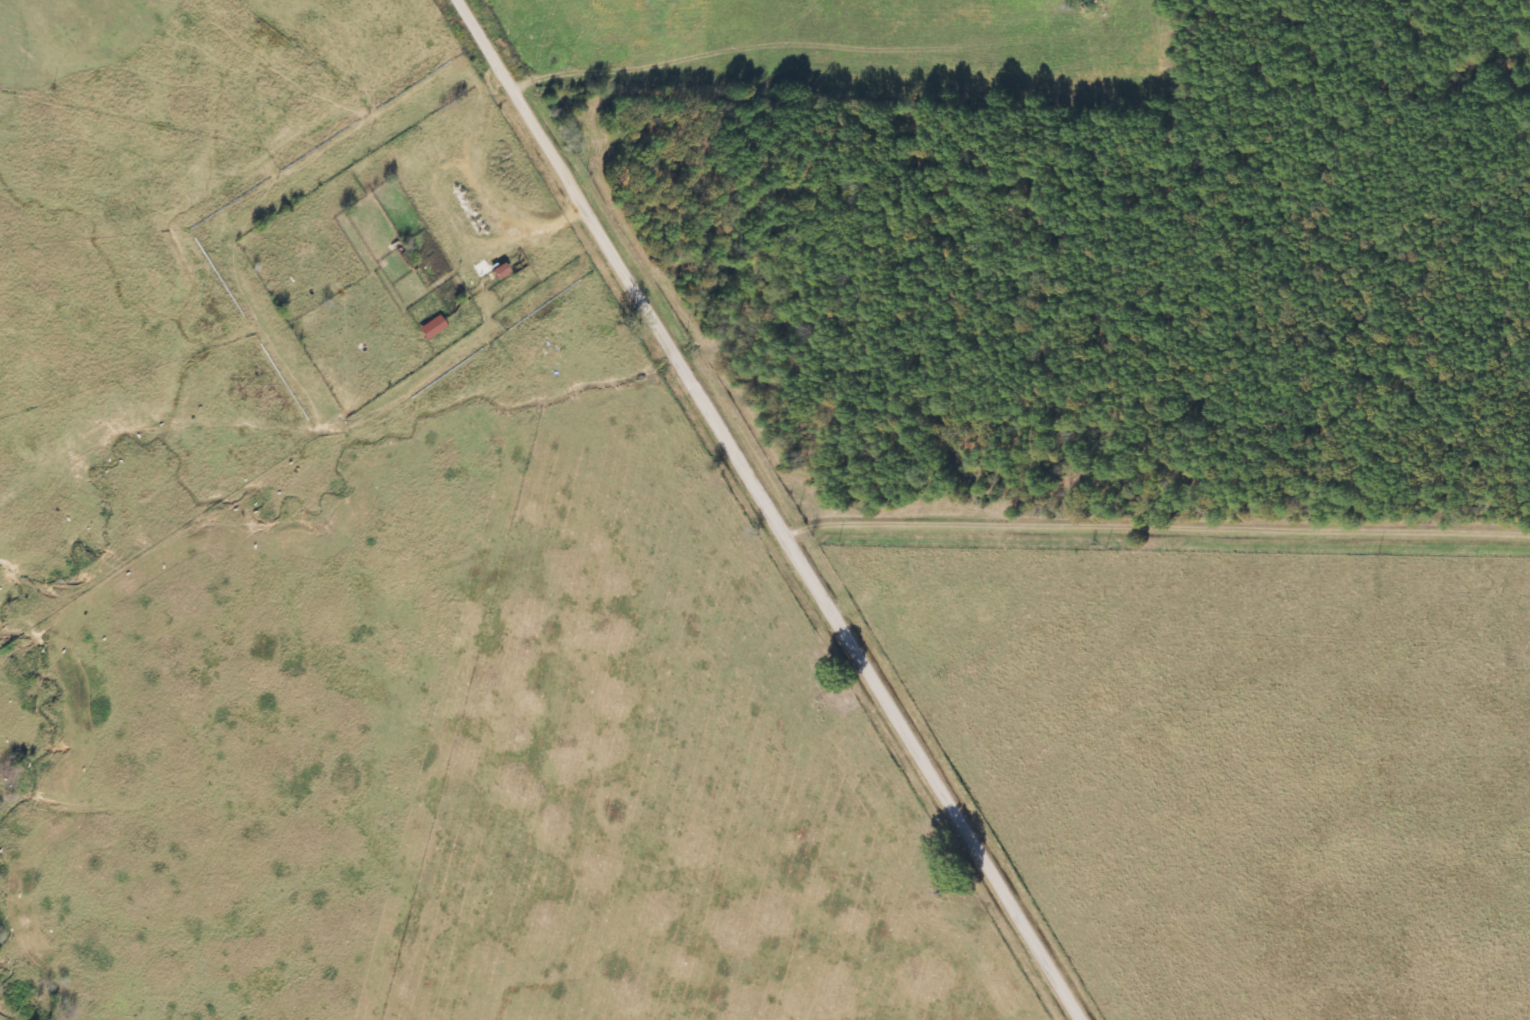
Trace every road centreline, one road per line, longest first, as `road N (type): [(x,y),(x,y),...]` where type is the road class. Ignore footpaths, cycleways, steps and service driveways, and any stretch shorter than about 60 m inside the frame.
road 1 (residential): [(1075,1019),(459,0)]

